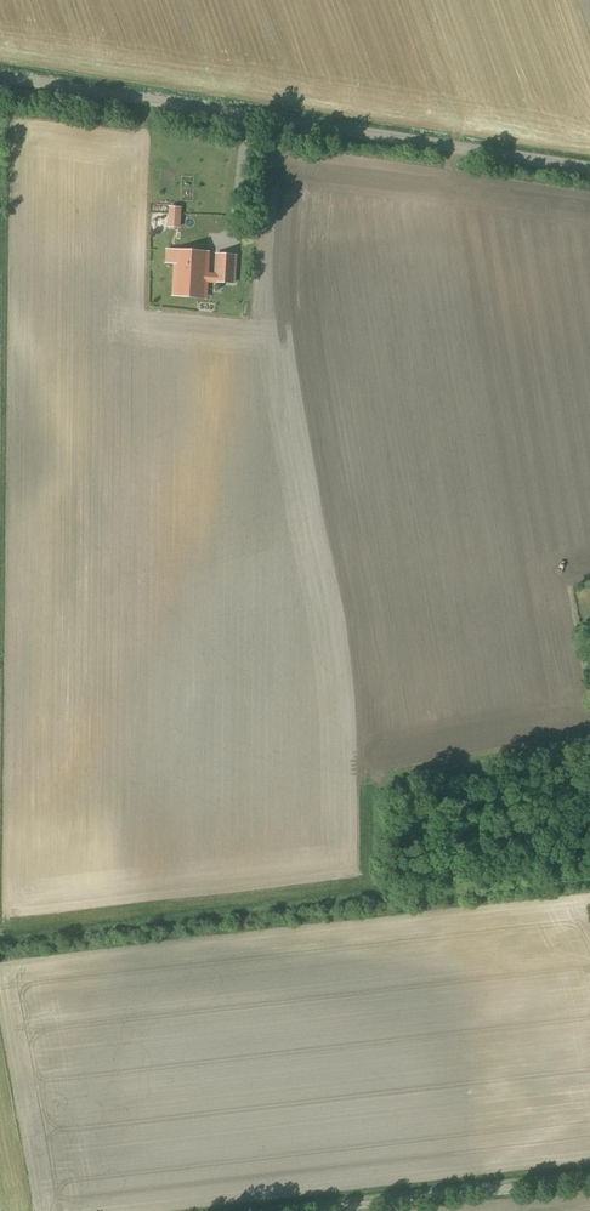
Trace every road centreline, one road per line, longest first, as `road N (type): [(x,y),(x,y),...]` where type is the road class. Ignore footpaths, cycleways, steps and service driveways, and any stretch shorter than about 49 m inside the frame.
road 1 (unclassified): [(589,169),(0,76)]
road 2 (unclassified): [(321,1210),(589,1179)]

